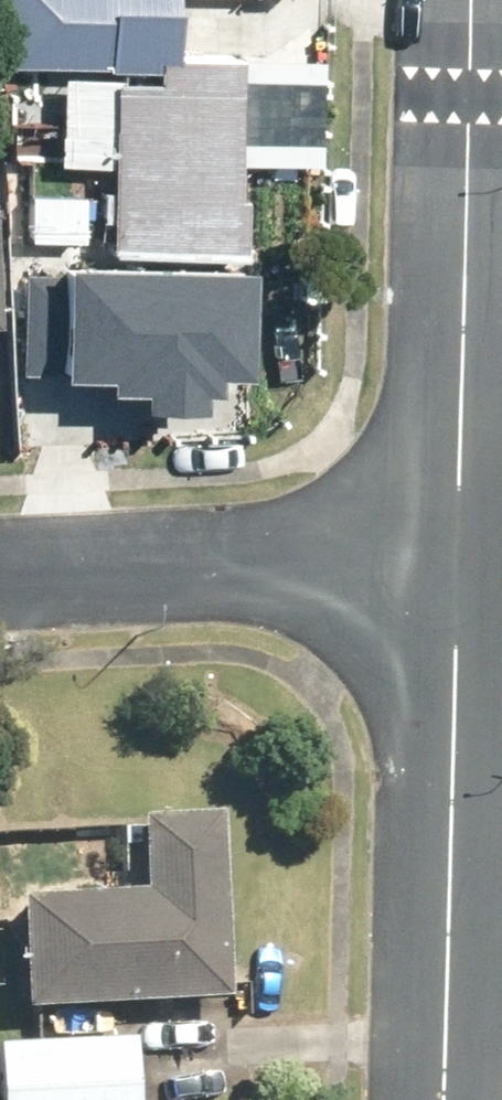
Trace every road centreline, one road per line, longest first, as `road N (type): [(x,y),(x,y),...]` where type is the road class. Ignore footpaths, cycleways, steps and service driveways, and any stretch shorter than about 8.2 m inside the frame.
road 1 (residential): [(433,1099),(450,539)]
road 2 (residential): [(450,539),(463,0)]
road 3 (residential): [(0,565),(450,539)]

